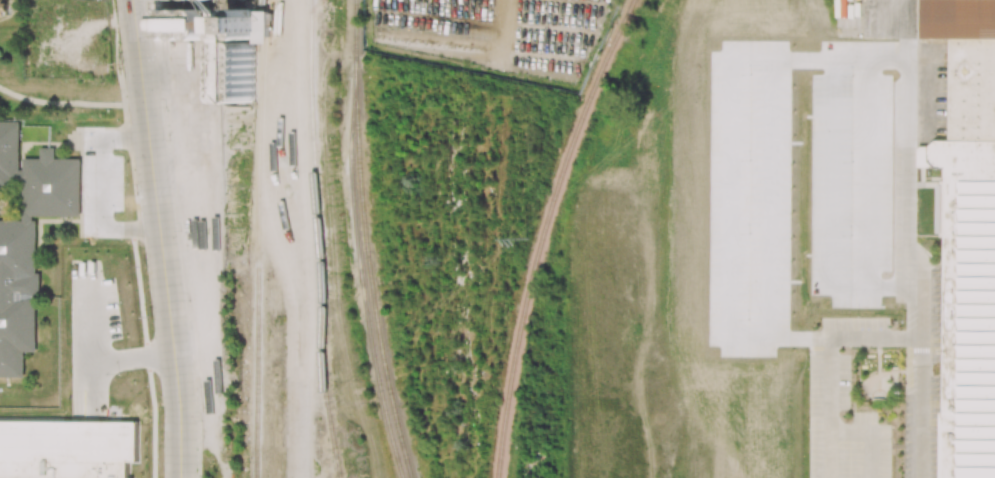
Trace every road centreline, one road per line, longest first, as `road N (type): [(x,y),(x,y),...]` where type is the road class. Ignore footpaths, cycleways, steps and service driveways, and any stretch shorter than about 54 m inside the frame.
road 1 (secondary): [(180,477),(137,40)]

